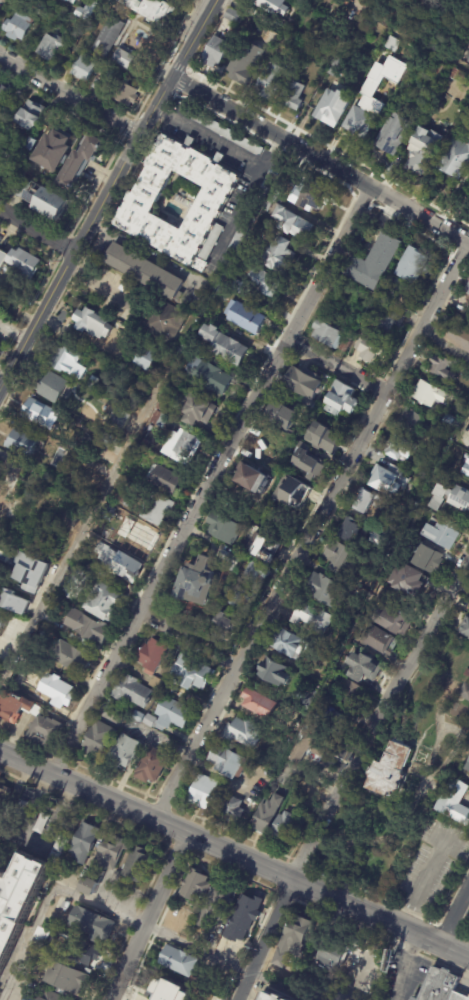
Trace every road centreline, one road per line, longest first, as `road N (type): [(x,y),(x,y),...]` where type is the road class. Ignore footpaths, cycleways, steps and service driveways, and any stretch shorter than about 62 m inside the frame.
road 1 (residential): [(46,774),(367,188)]
road 2 (residential): [(152,820),(466,244)]
road 3 (secondary): [(468,959),(0,754)]
road 4 (tertiary): [(214,0),(26,341)]
road 5 (residential): [(291,881),(468,555)]
road 6 (residential): [(468,246),(171,77)]
road 7 (residential): [(183,834),(108,999)]
road 8 (residential): [(141,133),(0,53)]
road 9 (residential): [(236,999),(291,881)]

